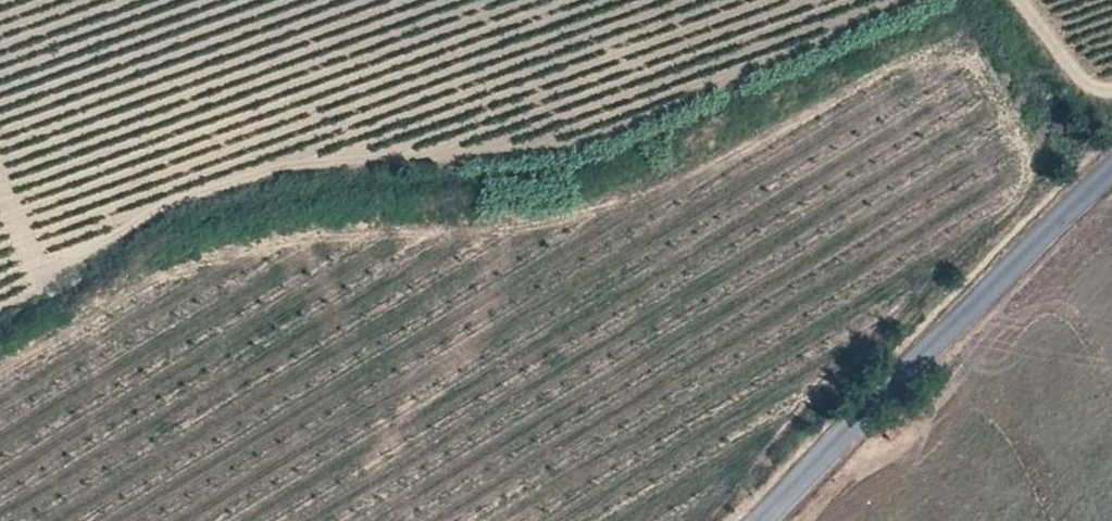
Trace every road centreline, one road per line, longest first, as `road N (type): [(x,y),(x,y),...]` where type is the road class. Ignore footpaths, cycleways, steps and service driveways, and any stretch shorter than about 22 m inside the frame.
road 1 (unclassified): [(764,520),(1111,165)]

